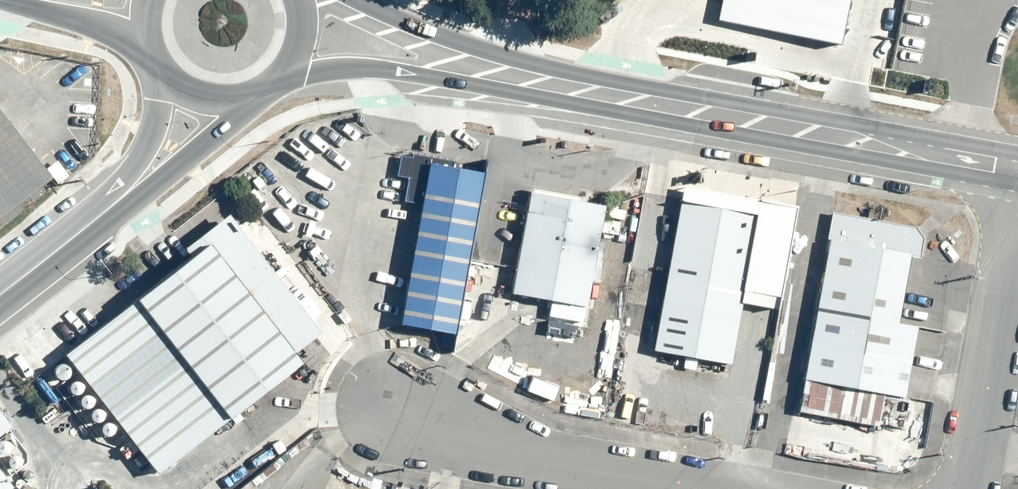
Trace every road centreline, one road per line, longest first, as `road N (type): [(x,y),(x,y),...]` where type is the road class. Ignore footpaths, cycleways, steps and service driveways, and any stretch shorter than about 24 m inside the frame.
road 1 (secondary): [(1017,169),(468,67)]
road 2 (unclassified): [(704,488),(535,457),(394,408)]
road 3 (unclassified): [(1017,206),(972,488)]
road 4 (tertiary): [(248,96),(222,132),(155,186),(103,214)]
road 5 (secondary): [(468,67),(280,75)]
road 6 (tertiary): [(103,214),(151,135),(154,63)]
road 7 (secondary): [(357,0),(421,30),(468,67)]
road 8 (secondary): [(144,40),(20,0)]
road 9 (tertiary): [(103,214),(0,292)]

